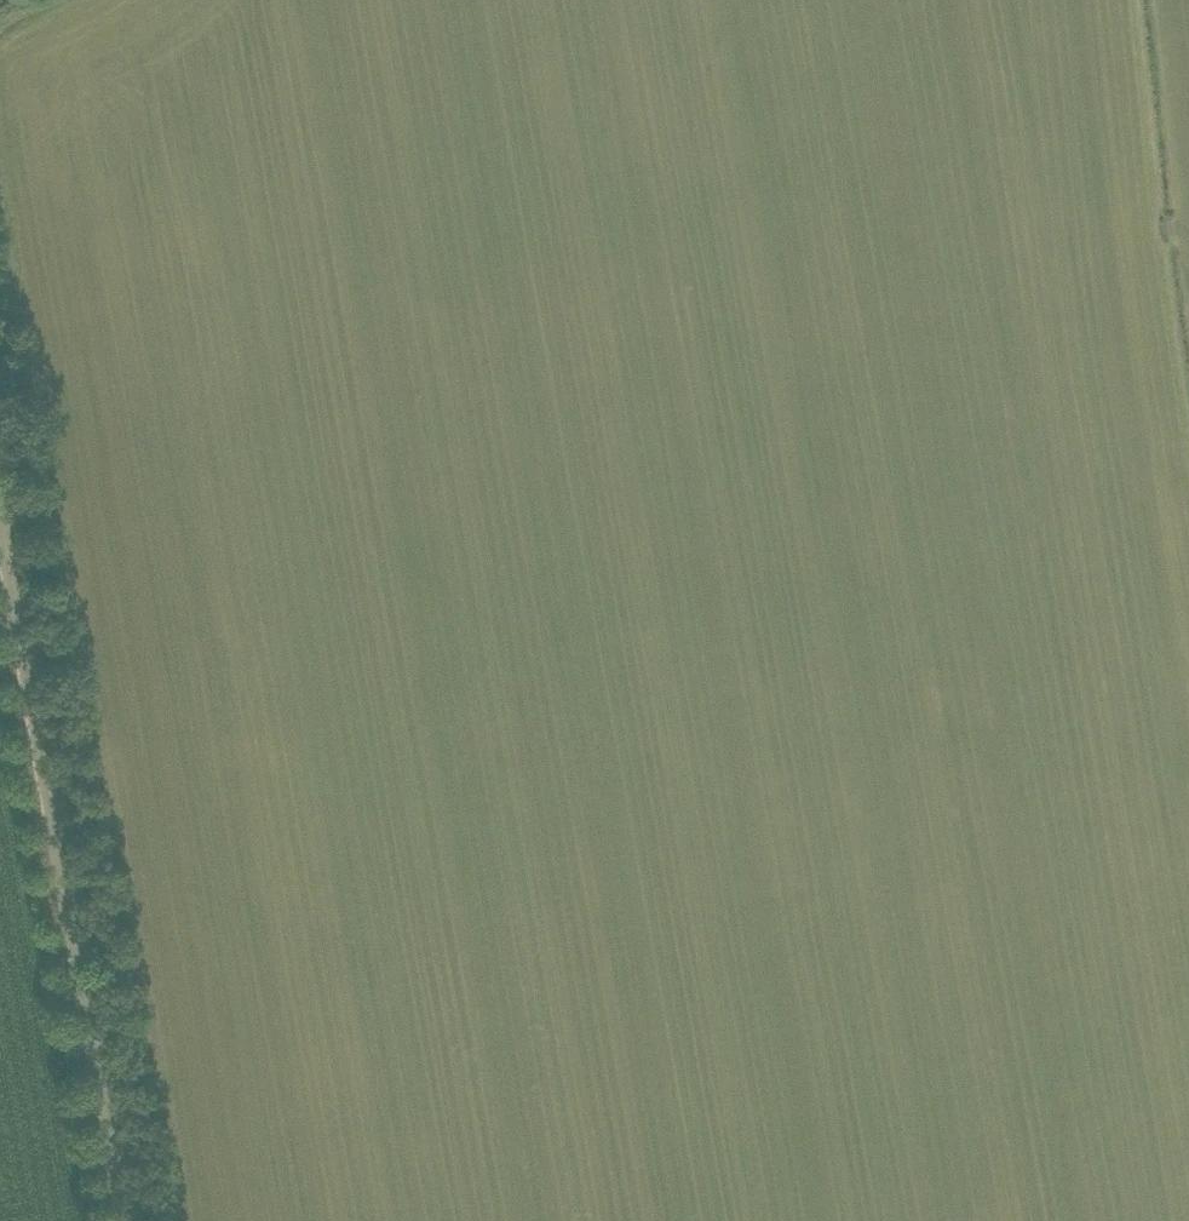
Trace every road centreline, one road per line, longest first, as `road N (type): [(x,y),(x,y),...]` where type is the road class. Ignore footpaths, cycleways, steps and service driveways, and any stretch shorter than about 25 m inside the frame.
road 1 (unclassified): [(113,1220),(0,581)]

